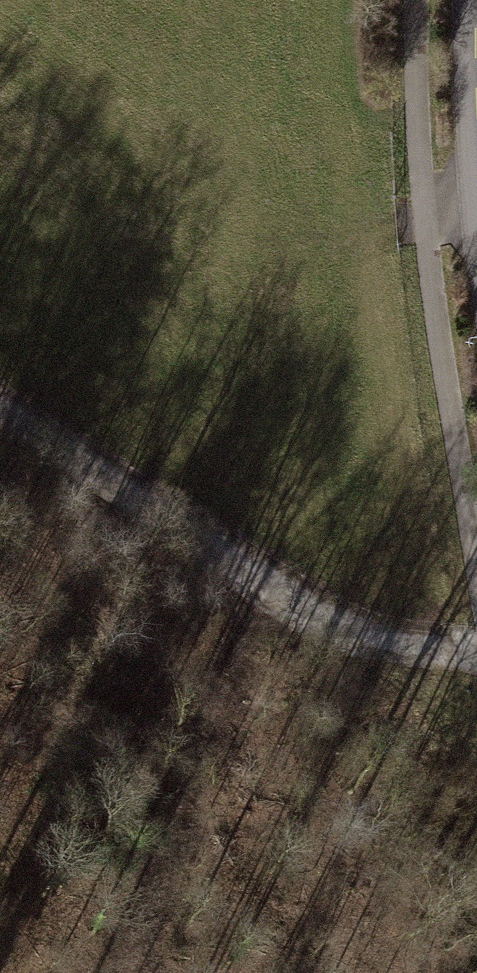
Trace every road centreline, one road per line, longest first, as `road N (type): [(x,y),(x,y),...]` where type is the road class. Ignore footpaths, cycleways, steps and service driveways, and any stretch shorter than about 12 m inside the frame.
road 1 (track): [(476,648),(346,633),(0,393)]
road 2 (track): [(145,972),(162,869),(266,578)]

